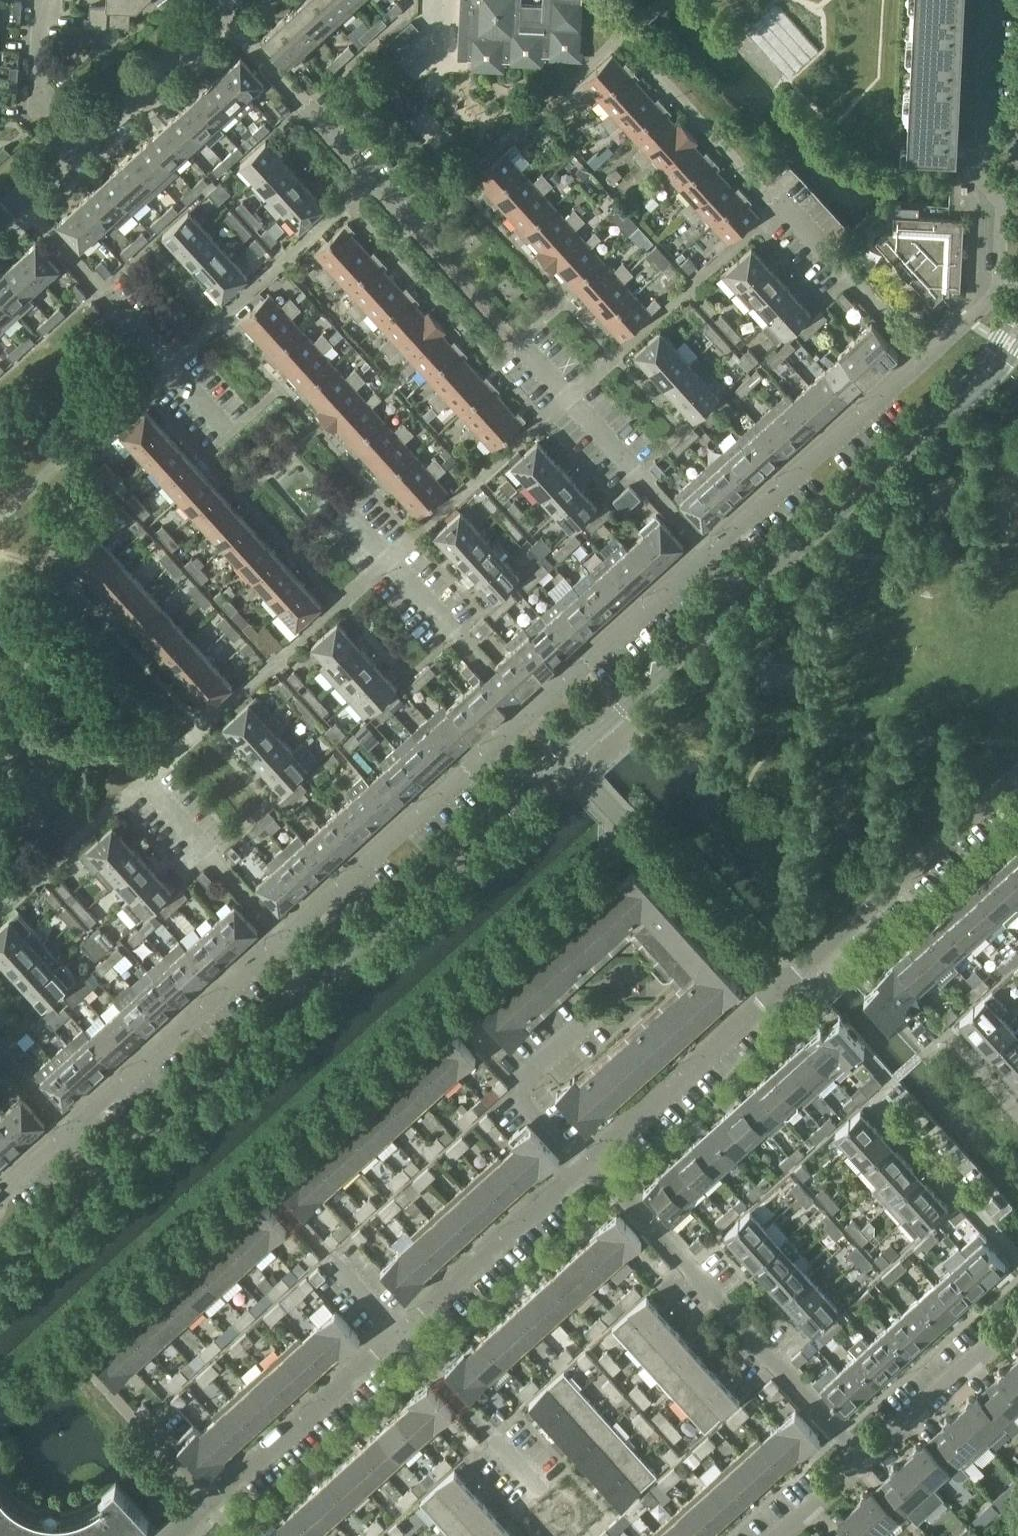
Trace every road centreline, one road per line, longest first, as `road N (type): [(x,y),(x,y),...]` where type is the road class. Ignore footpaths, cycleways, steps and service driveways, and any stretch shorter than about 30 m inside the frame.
road 1 (residential): [(860,1461),(591,1161)]
road 2 (tertiary): [(747,592),(983,377),(1017,327)]
road 3 (residential): [(529,715),(285,937)]
road 4 (tertiary): [(319,978),(563,756)]
road 5 (residential): [(778,991),(1017,774)]
road 6 (residential): [(778,991),(563,756)]
road 7 (residential): [(235,430),(20,202)]
road 8 (residential): [(285,937),(71,1130)]
road 9 (residential): [(924,360),(710,552)]
road 10 (tertiary): [(108,1171),(319,978)]
road 11 (residential): [(710,552),(526,350)]
road 12 (residential): [(406,217),(223,17)]
road 13 (residential): [(529,715),(340,521)]
road 14 (residential): [(400,1334),(591,1161)]
road 15 (residential): [(982,144),(980,181),(1003,210),(997,288),(924,360)]
road 16 (residential): [(212,1503),(400,1334)]
road 17 (residential): [(591,1161),(778,991)]
road 18 (tertiary): [(563,756),(747,592)]
road 19 (residential): [(710,552),(529,715)]
road 20 (residential): [(924,360),(777,201)]
road 21 (residential): [(542,1493),(400,1334)]
road 22 (residential): [(860,1461),(1017,1320)]
road 23 (residential): [(1017,1252),(876,1095)]
road 24 (residential): [(285,937),(141,787)]
road 25 (residential): [(81,146),(223,17)]
road 26 (residential): [(81,146),(39,89),(42,24),(53,0)]
road 27 (tertiary): [(0,1267),(108,1171)]
road 28 (residential): [(990,0),(982,144)]

